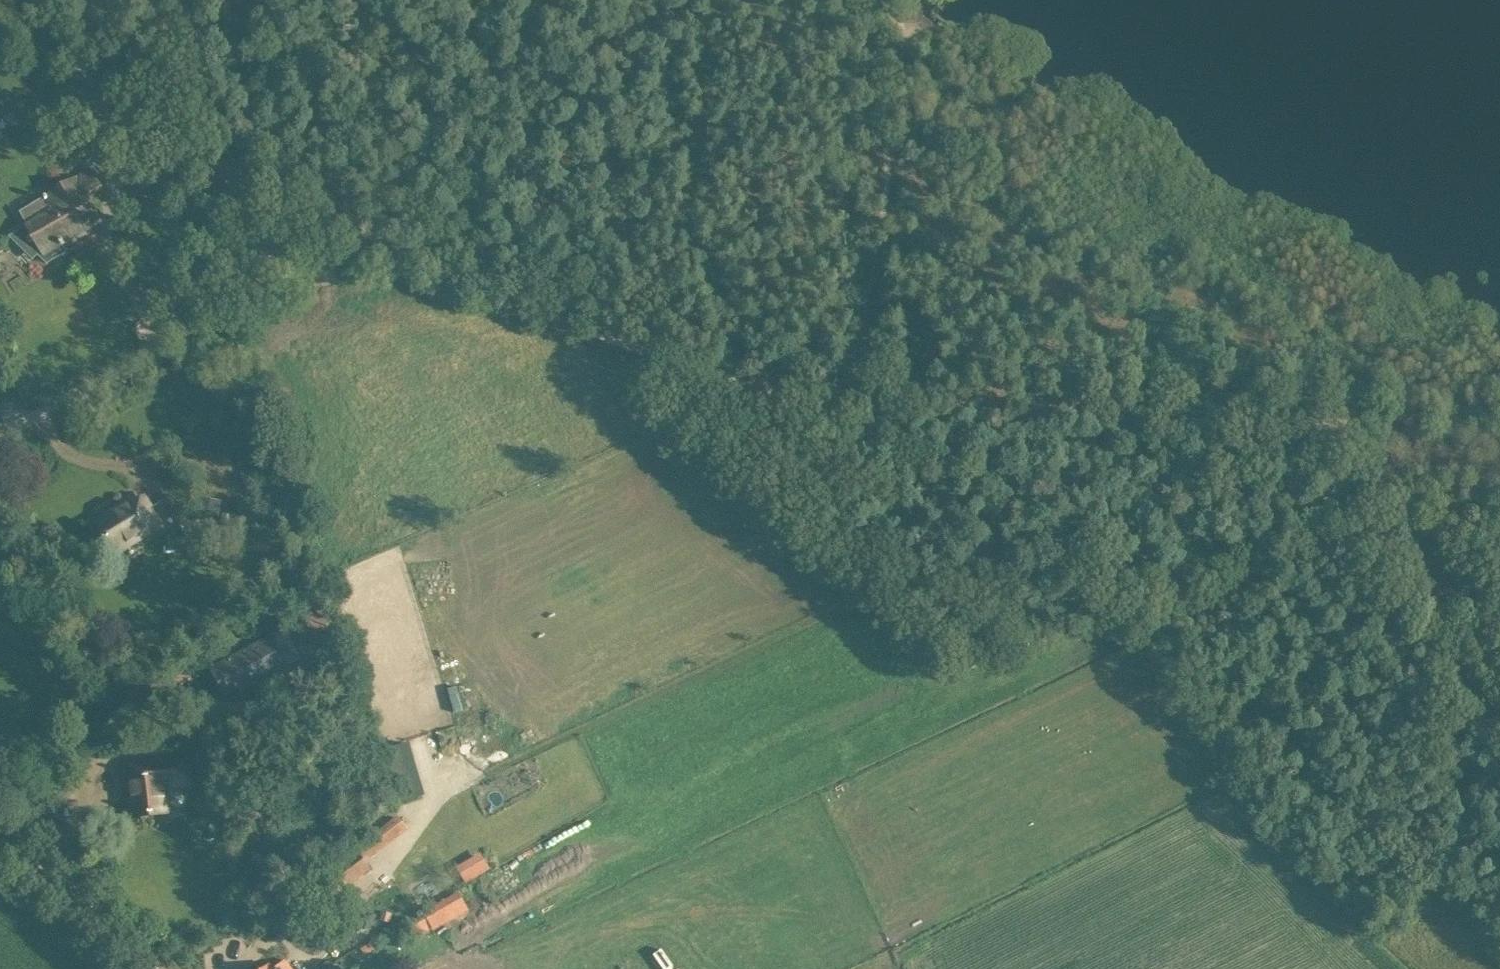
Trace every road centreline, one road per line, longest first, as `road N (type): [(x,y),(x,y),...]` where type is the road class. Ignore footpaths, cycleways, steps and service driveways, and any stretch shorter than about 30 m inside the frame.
road 1 (track): [(1199,406),(761,385),(594,332),(467,280)]
road 2 (unclassified): [(0,434),(149,354),(201,316),(237,228),(244,152)]
road 3 (track): [(1250,407),(1321,536),(1167,637)]
road 4 (track): [(1499,415),(1199,406)]
road 5 (track): [(467,280),(374,250),(299,262)]
road 6 (unclassified): [(130,968),(0,863)]
road 7 (track): [(244,152),(260,0)]

